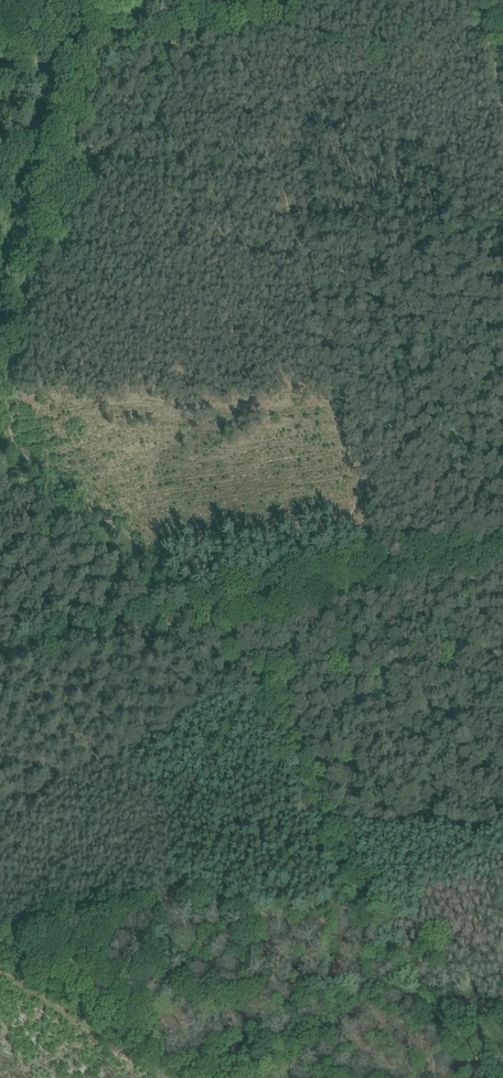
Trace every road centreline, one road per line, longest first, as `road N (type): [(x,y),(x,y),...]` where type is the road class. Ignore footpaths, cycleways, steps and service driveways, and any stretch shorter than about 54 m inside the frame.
road 1 (track): [(220,608),(502,550)]
road 2 (track): [(0,659),(159,623)]

